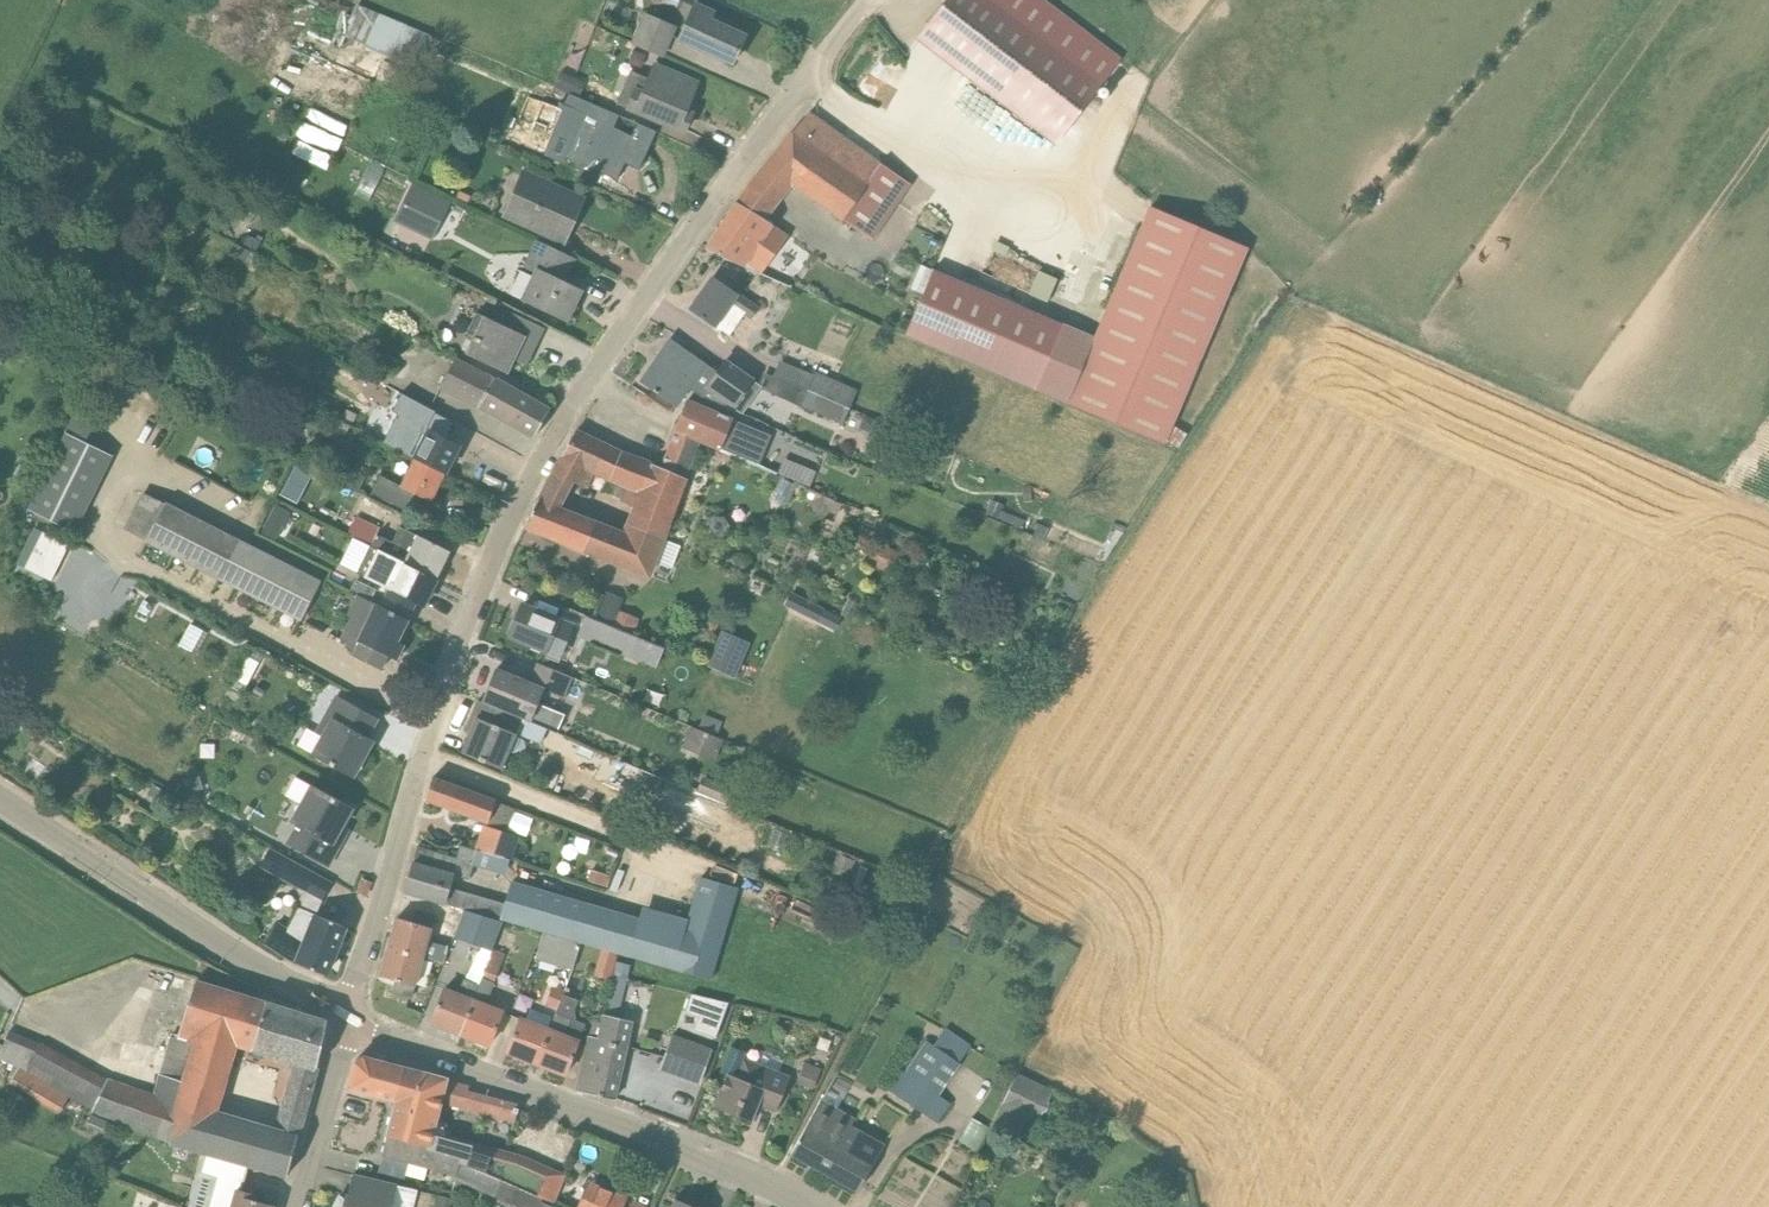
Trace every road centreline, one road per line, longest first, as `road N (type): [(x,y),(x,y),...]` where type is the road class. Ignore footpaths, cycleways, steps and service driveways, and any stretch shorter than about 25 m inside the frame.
road 1 (residential): [(350,1004),(445,688),(509,522),(610,347),(815,65)]
road 2 (tertiary): [(810,1206),(714,1160),(346,1026)]
road 3 (tertiary): [(350,1004),(232,951),(0,800)]
road 4 (residential): [(297,1206),(346,1026)]

